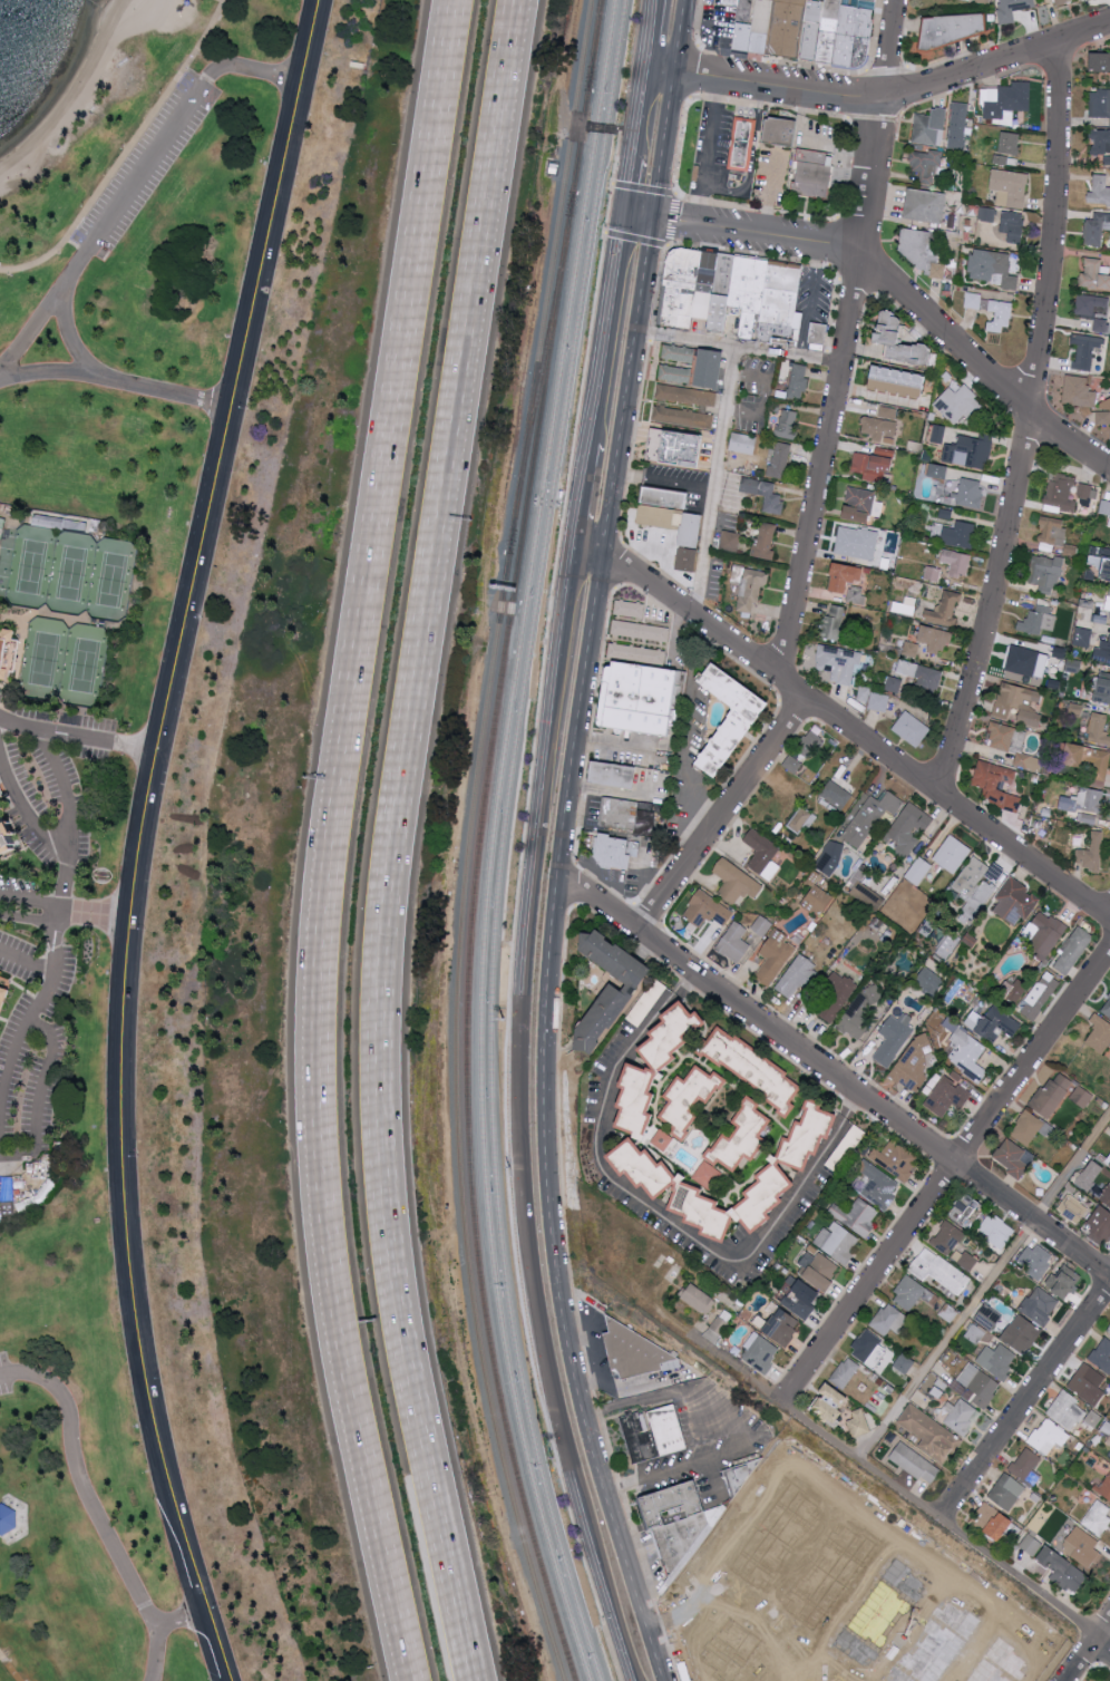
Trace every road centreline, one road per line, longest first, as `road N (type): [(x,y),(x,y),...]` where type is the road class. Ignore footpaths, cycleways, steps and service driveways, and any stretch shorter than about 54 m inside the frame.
road 1 (tertiary): [(230,1680),(166,1477),(142,1354),(119,1125),(124,979),(148,780),(317,0)]
road 2 (motorway): [(468,1680),(383,1234),(378,903),(516,0)]
road 3 (motorway): [(447,0),(315,915),(309,1109),(337,1354),(406,1680)]
road 4 (secondary): [(575,546),(535,845),(520,1118),(542,1331),(592,1542),(636,1680)]
road 5 (secondary): [(663,1680),(616,1539),(564,1322),(545,1126),(555,906),(603,557)]
road 6 (residential): [(936,796),(1001,573),(1051,297),(1059,43)]
road 7 (residential): [(781,682),(845,368),(897,0)]
road 8 (residential): [(559,876),(1109,1278)]
road 9 (residential): [(603,557),(1109,921)]
road 10 (residential): [(785,1406),(1109,946)]
road 11 (residential): [(697,227),(816,244),(861,260),(909,292),(1031,417),(1109,471)]
road 12 (residential): [(718,79),(884,101),(1109,25)]
road 13 (residential): [(1098,1639),(785,1406)]
road 14 (secondary): [(603,557),(654,221)]
road 15 (residential): [(941,1522),(1109,1280)]
road 16 (residential): [(636,929),(805,700)]
road 17 (secondary): [(625,217),(591,445)]
road 18 (secondary): [(654,221),(675,75)]

